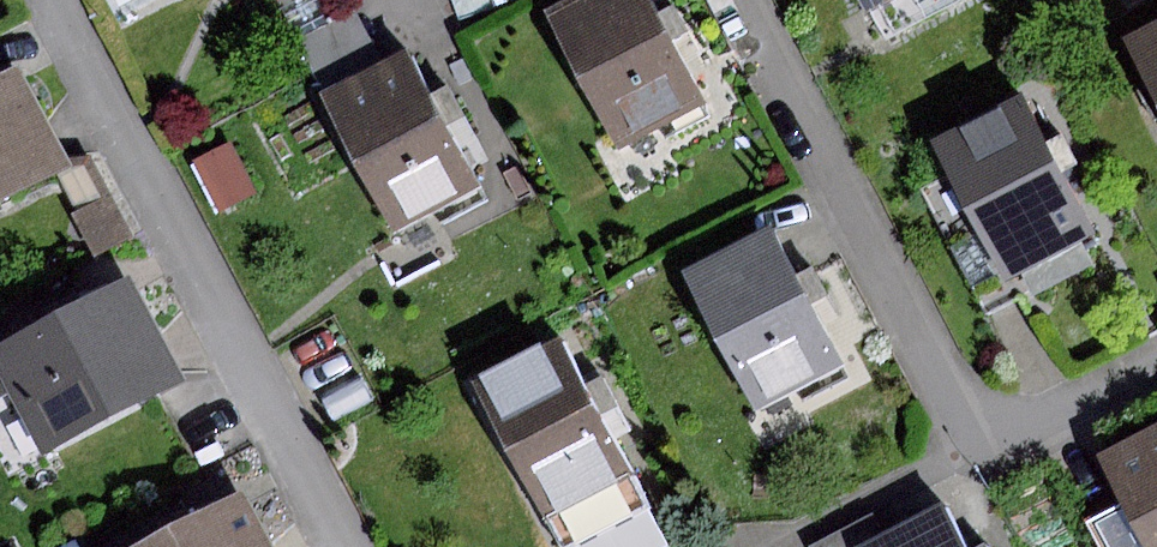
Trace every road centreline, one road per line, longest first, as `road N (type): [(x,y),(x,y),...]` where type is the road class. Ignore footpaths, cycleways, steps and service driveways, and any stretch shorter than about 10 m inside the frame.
road 1 (residential): [(739,0),(946,396),(977,425),(1018,431),(1156,363)]
road 2 (residential): [(340,546),(50,0)]

